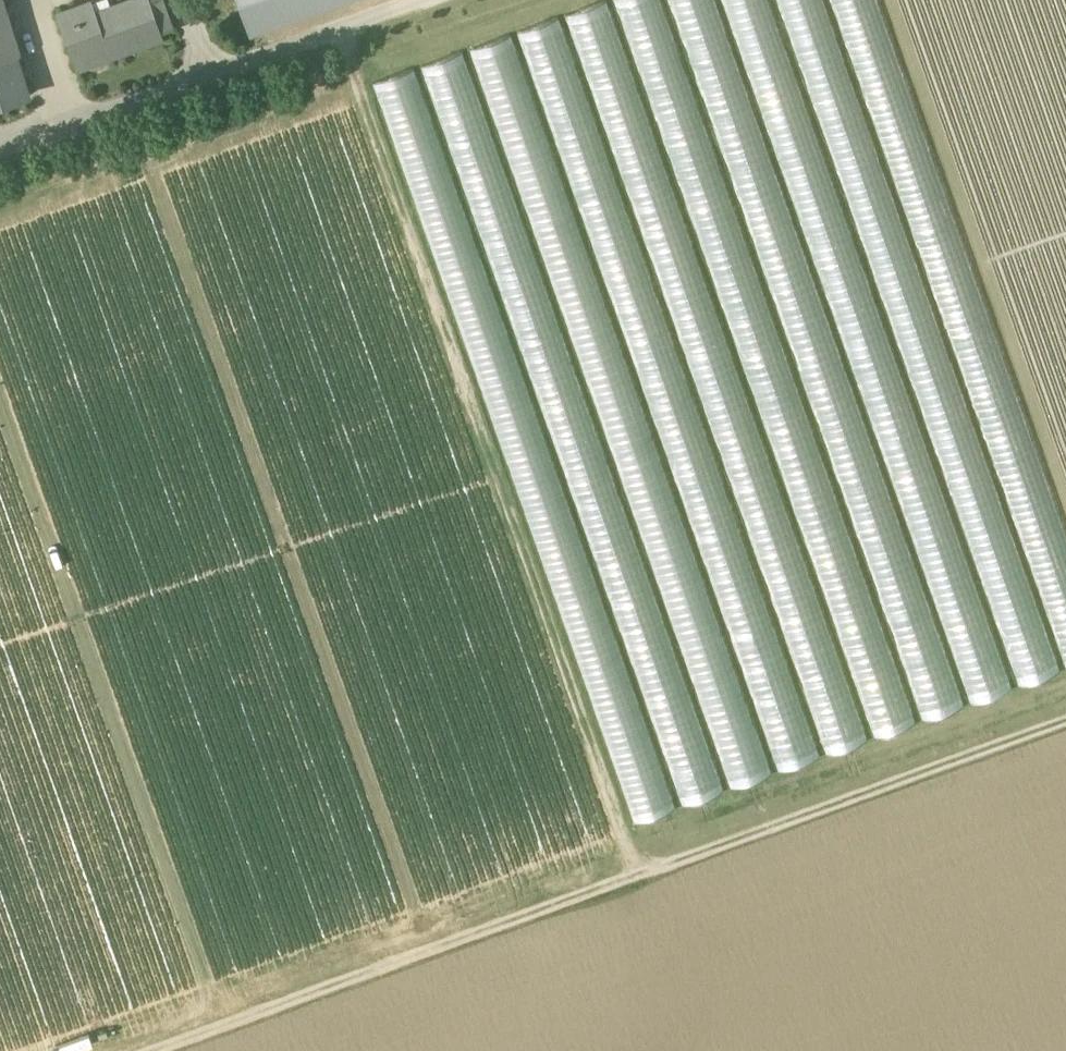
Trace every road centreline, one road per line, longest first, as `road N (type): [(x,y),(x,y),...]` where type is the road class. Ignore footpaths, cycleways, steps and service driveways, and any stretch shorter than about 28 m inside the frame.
road 1 (track): [(188,1050),(1065,734)]
road 2 (track): [(346,42),(638,889)]
road 3 (track): [(463,0),(346,42)]

